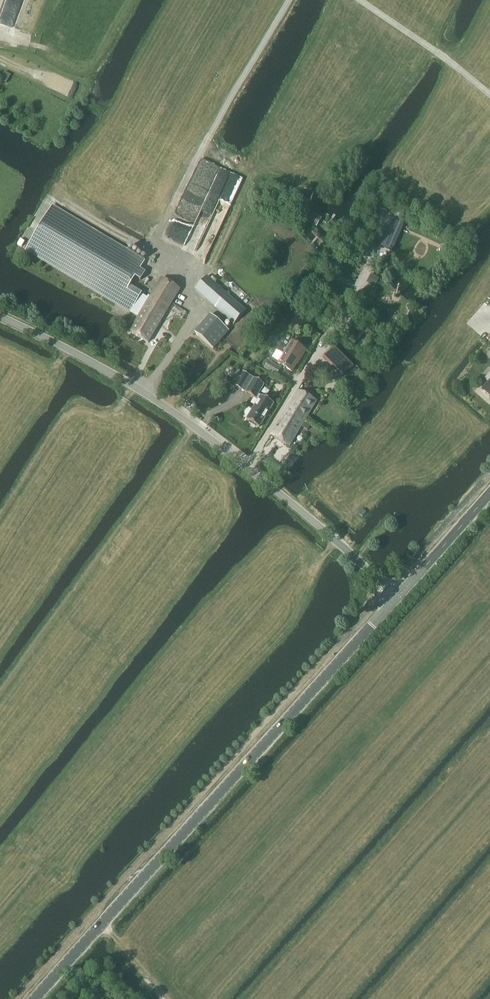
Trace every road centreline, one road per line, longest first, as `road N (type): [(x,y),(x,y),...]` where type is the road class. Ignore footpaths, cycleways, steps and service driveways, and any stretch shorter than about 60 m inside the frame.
road 1 (tertiary): [(38,998),(397,597)]
road 2 (unclassified): [(397,597),(194,426),(0,317)]
road 3 (track): [(175,266),(162,228),(289,0)]
road 4 (track): [(489,96),(358,0)]
road 5 (tertiary): [(397,597),(489,492)]

